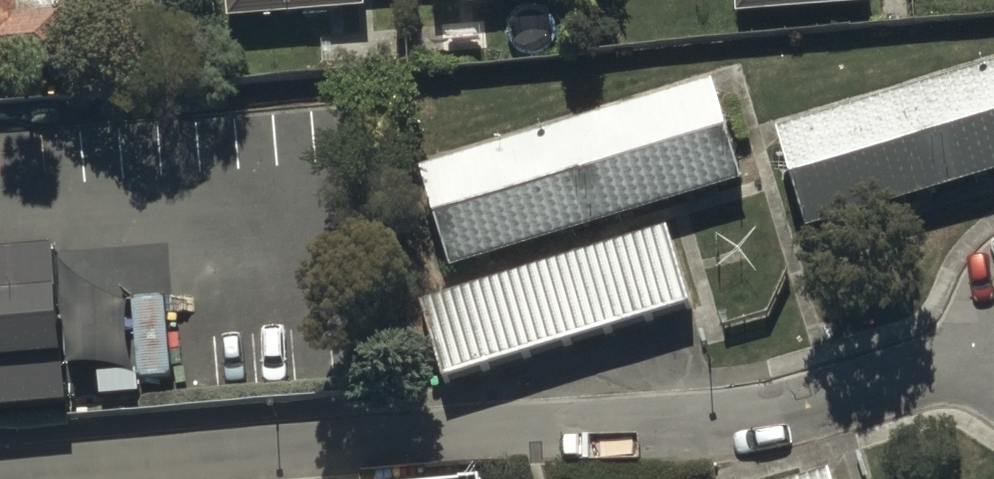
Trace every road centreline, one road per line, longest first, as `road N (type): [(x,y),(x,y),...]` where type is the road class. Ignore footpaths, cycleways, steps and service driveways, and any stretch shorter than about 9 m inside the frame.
road 1 (residential): [(993,346),(756,418),(0,472)]

